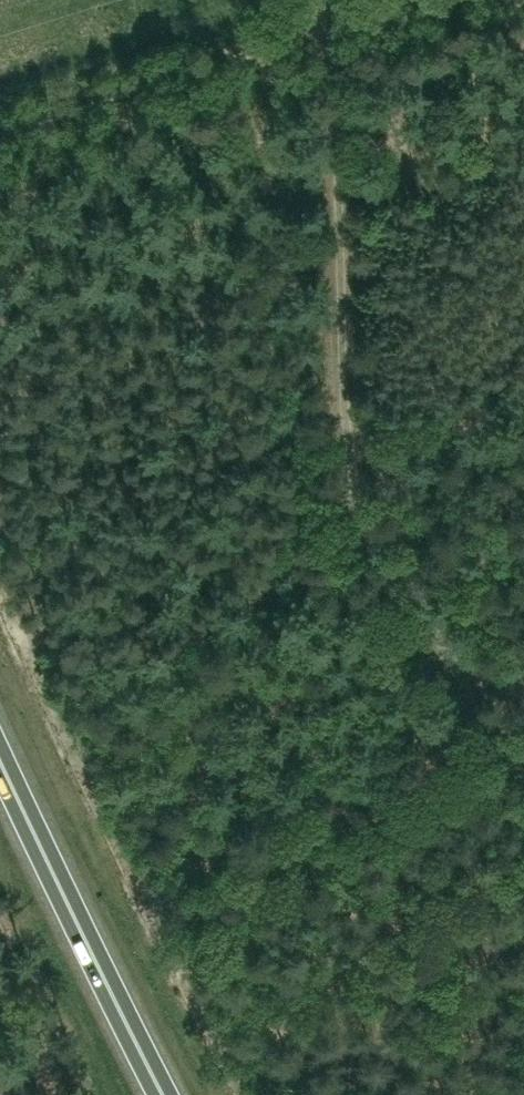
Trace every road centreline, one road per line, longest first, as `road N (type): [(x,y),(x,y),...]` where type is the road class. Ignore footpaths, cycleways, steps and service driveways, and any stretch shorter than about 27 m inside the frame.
road 1 (track): [(523,668),(460,632),(397,578),(359,517),(335,437),(317,0)]
road 2 (track): [(413,0),(0,142)]
road 3 (trunk): [(167,1094),(0,761)]

